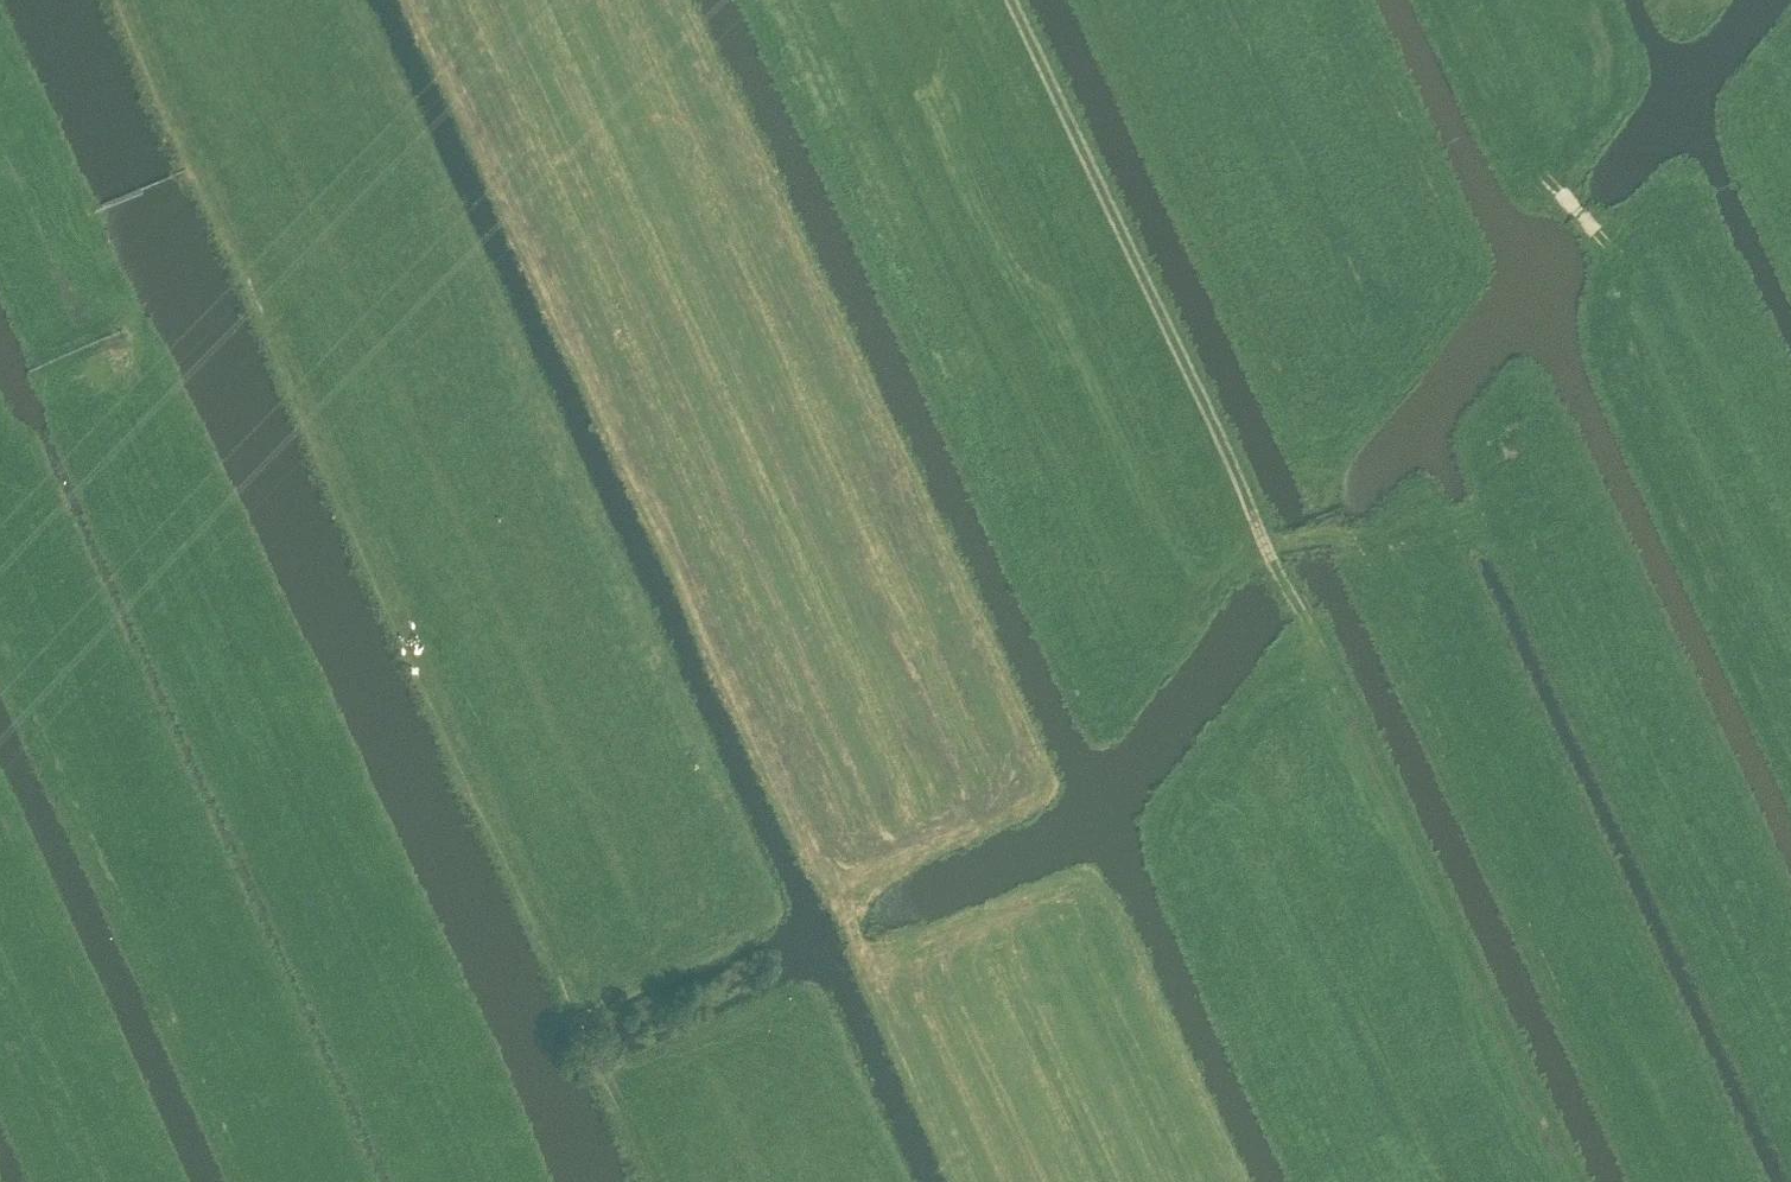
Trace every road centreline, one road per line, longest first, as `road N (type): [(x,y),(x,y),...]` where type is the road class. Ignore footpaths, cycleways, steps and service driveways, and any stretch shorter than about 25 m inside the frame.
road 1 (track): [(1688,1181),(1382,550),(1324,548),(1273,564)]
road 2 (track): [(1303,612),(1273,564),(1109,192),(1014,0)]
road 3 (track): [(119,0),(187,169)]

